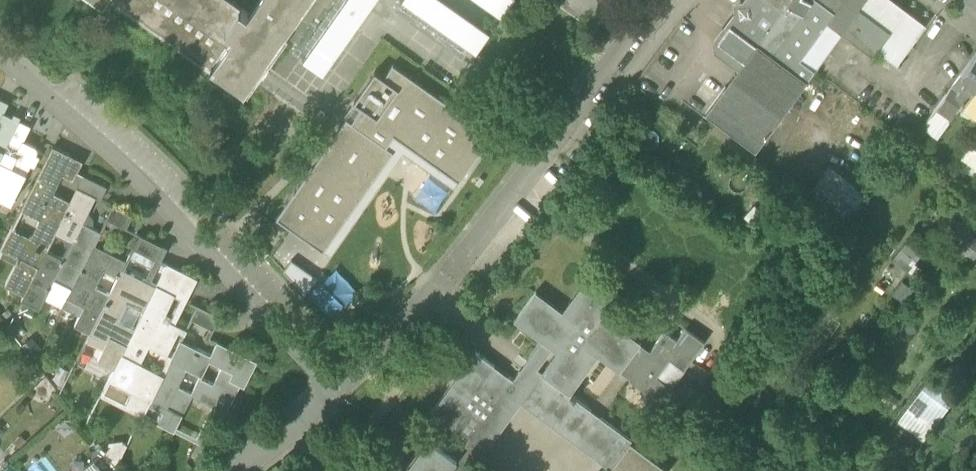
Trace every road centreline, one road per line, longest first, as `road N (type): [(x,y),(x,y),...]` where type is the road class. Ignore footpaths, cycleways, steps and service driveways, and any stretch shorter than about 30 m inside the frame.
road 1 (residential): [(0,53),(143,182),(333,402)]
road 2 (residential): [(659,0),(519,192),(462,257)]

